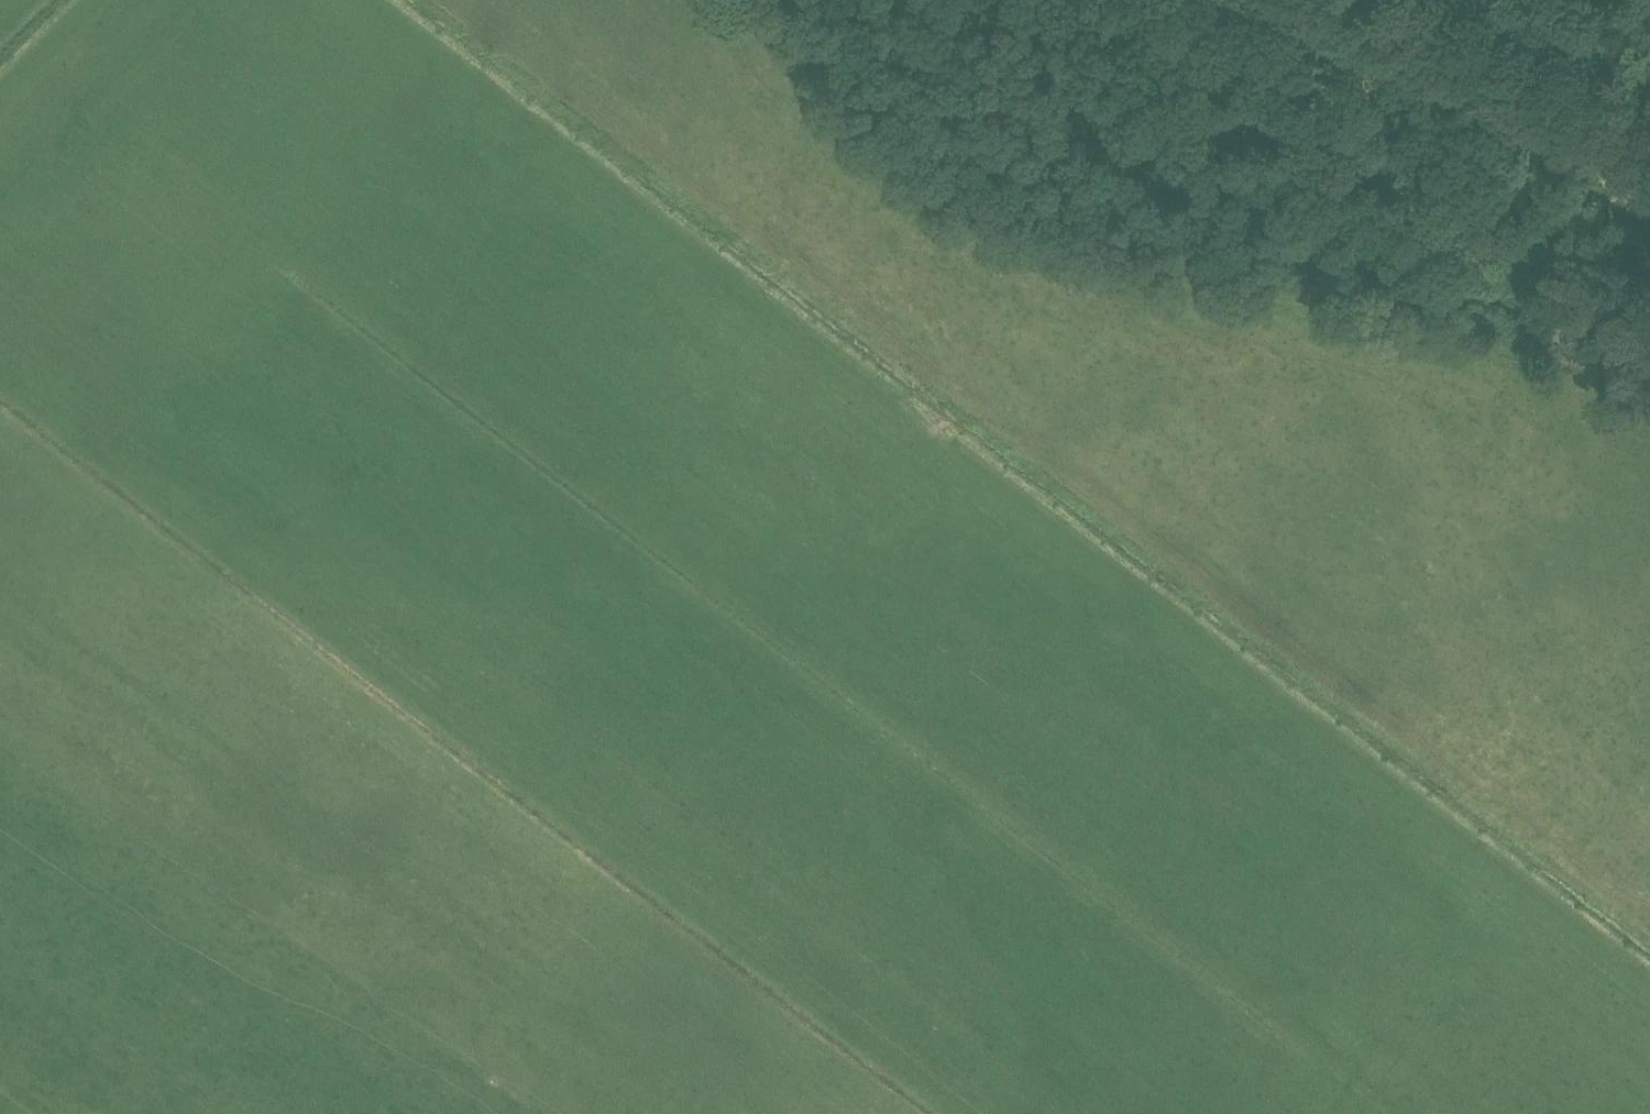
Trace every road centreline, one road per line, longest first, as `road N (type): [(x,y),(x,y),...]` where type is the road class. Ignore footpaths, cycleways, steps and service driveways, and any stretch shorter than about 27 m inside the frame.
road 1 (track): [(1649,125),(1370,0)]

